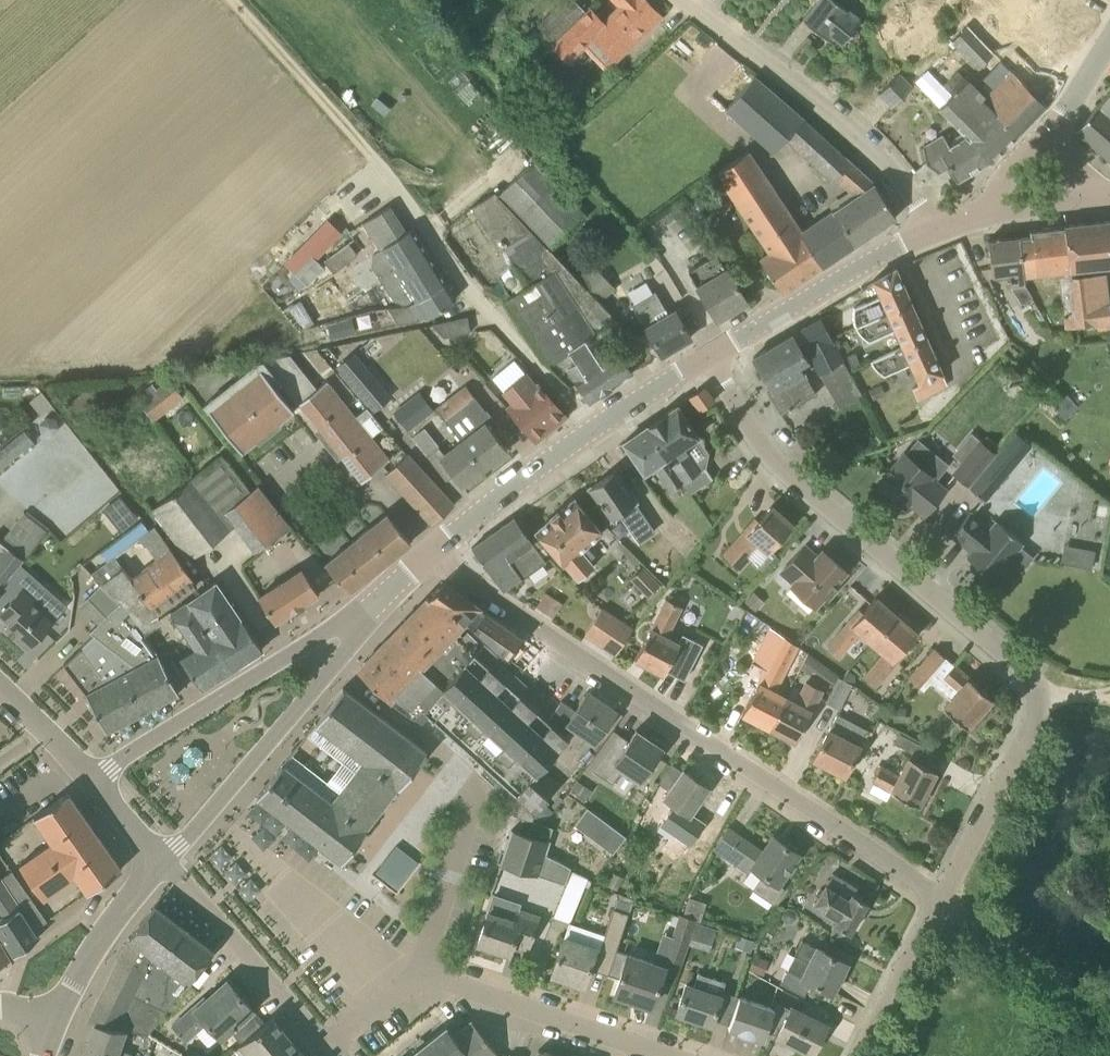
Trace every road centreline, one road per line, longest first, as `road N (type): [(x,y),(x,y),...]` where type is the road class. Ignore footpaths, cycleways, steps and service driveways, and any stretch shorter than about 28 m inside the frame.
road 1 (unclassified): [(945,898),(1034,733),(1039,701),(1027,670),(767,454),(706,358)]
road 2 (residential): [(434,553),(457,576),(945,898)]
road 3 (residential): [(422,976),(479,787),(334,669)]
road 4 (unclassified): [(376,153),(487,304),(599,424)]
road 5 (residential): [(933,230),(874,147),(682,0)]
road 6 (tertiary): [(361,619),(332,628),(94,782)]
road 7 (tertiary): [(164,863),(334,669)]
road 8 (residential): [(664,1055),(422,976)]
road 9 (unclassified): [(326,1048),(164,863)]
road 10 (tertiary): [(706,358),(906,242)]
road 11 (tertiary): [(434,553),(599,424)]
road 12 (track): [(239,0),(376,153)]
road 13 (tertiary): [(52,1024),(108,926),(164,863)]
road 14 (unclassified): [(863,1055),(945,898)]
road 15 (residential): [(964,371),(906,242)]
road 16 (residential): [(94,782),(0,688)]
road 17 (tertiary): [(599,424),(706,358)]

